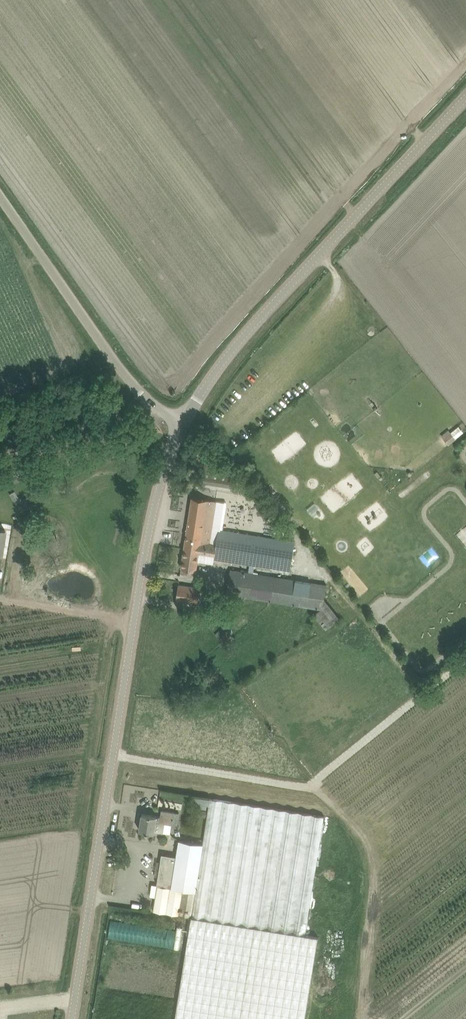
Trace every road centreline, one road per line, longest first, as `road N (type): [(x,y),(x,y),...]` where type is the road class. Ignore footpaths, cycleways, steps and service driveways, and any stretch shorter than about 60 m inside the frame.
road 1 (tertiary): [(72,1018),(148,540),(182,422)]
road 2 (tertiary): [(182,422),(233,345),(465,96)]
road 3 (track): [(114,755),(307,787),(423,694)]
road 4 (unclassified): [(182,422),(129,381),(0,196)]
road 5 (track): [(157,408),(0,462)]
road 6 (track): [(338,586),(423,694)]

